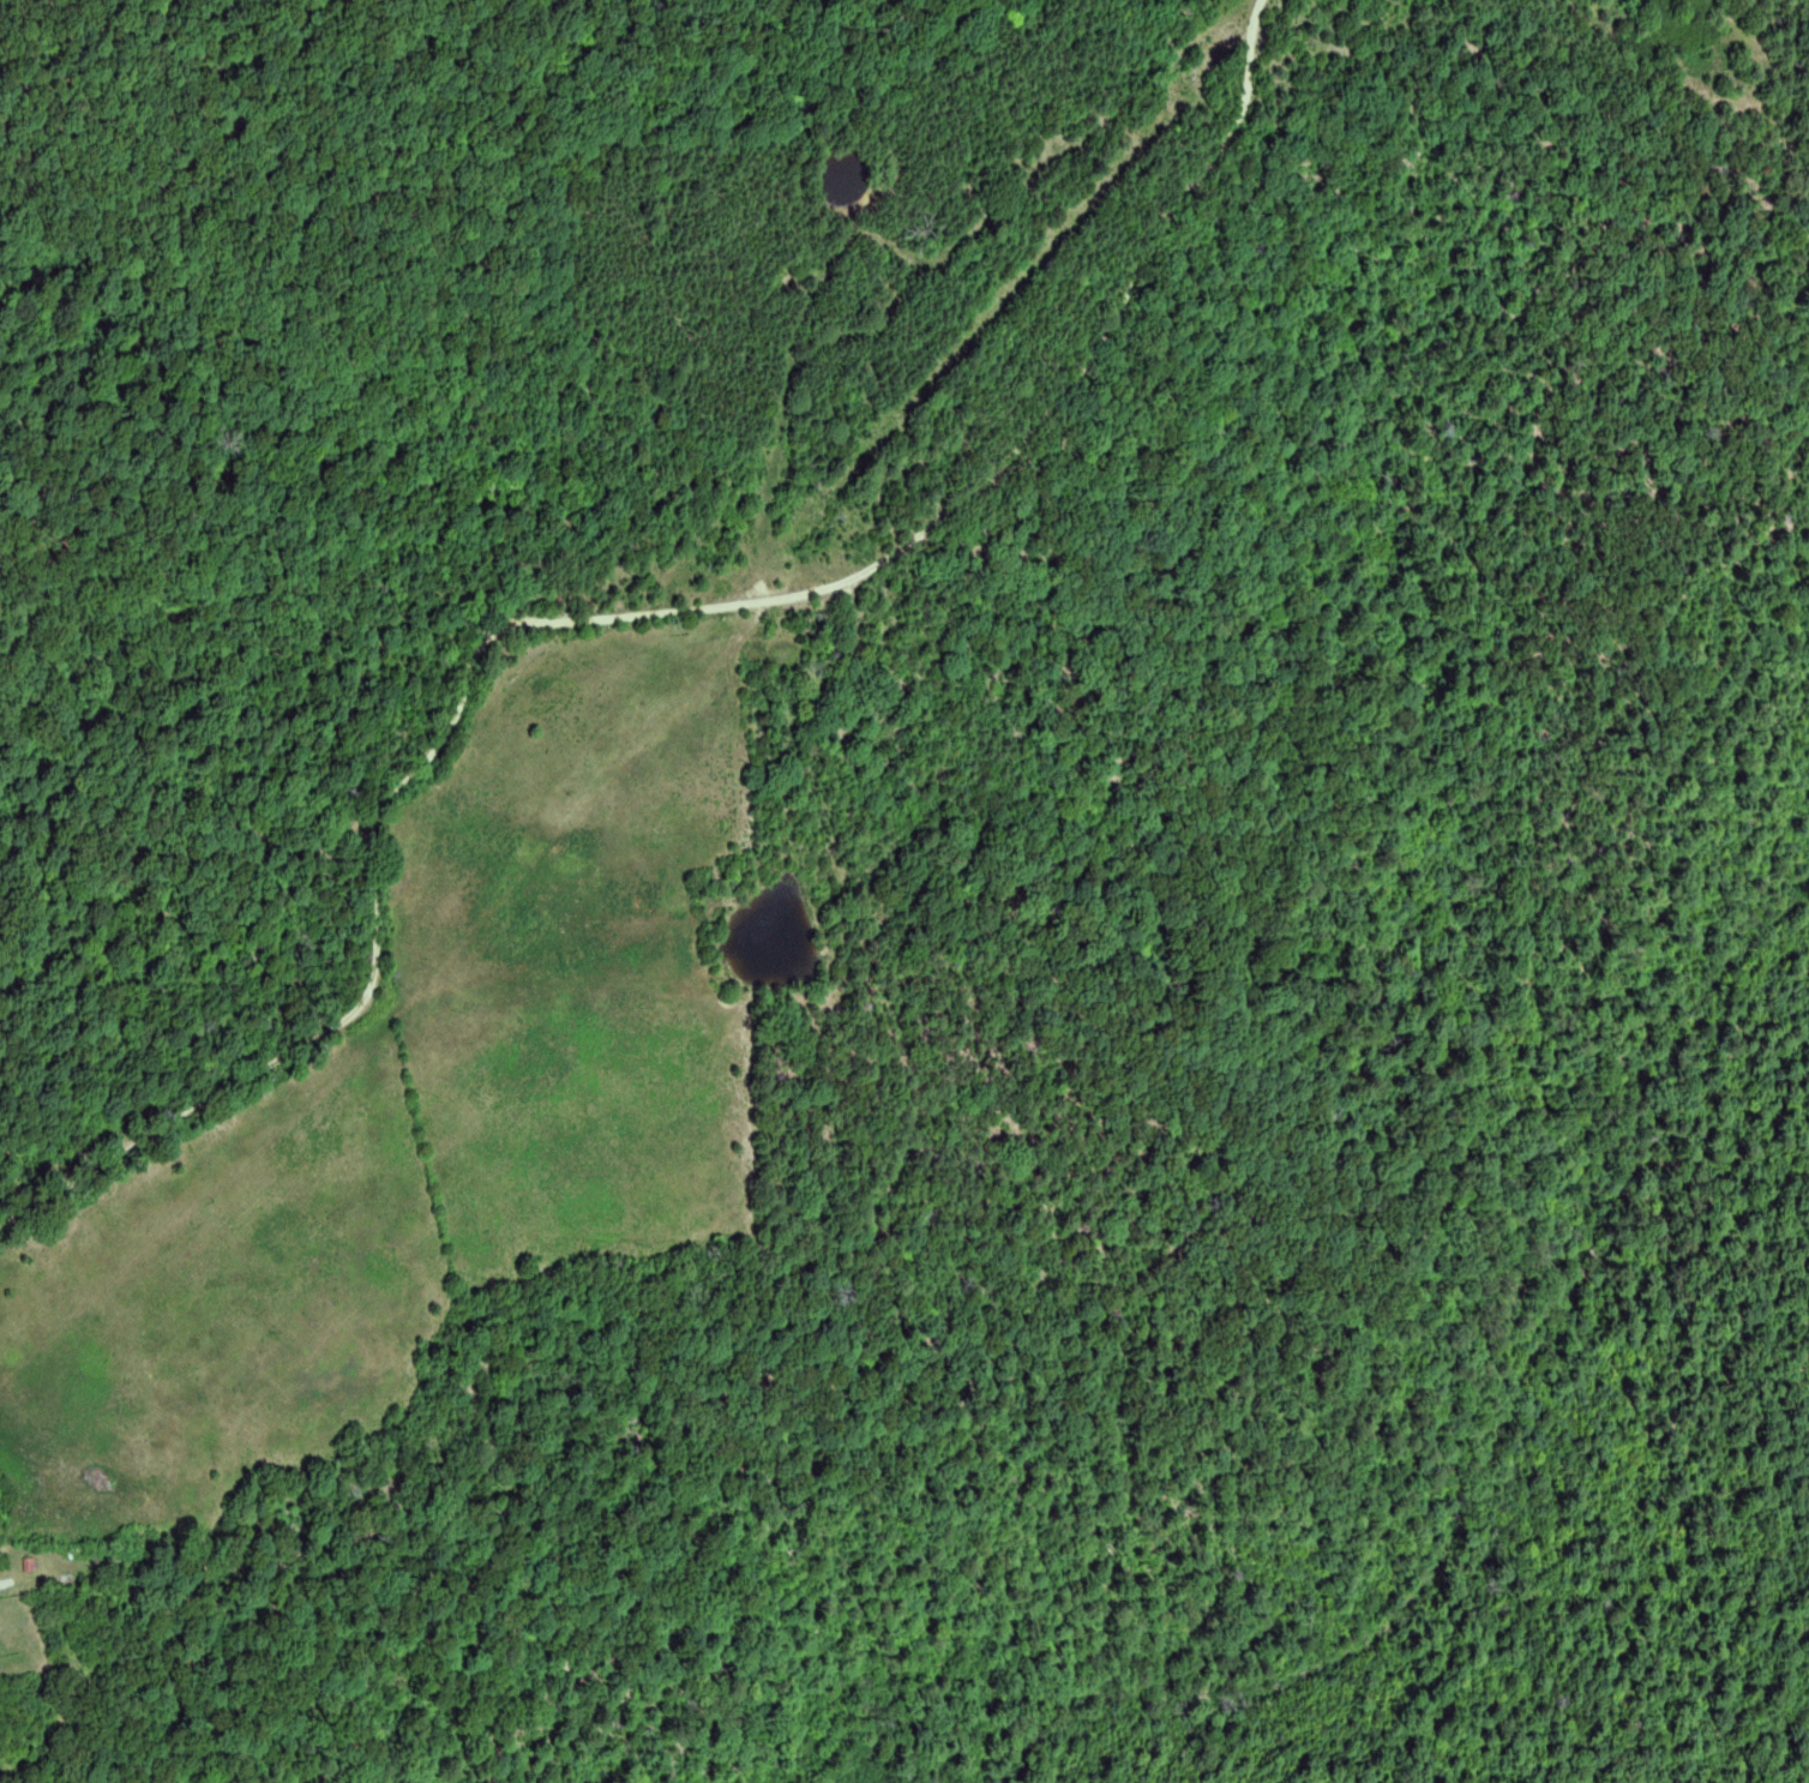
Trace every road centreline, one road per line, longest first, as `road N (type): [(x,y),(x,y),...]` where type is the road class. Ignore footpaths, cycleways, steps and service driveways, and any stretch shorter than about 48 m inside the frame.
road 1 (track): [(0,1230),(373,999),(383,927),(366,830),(446,733),(482,652),(552,623),(835,588),(950,504),(1219,188),(1261,0)]

